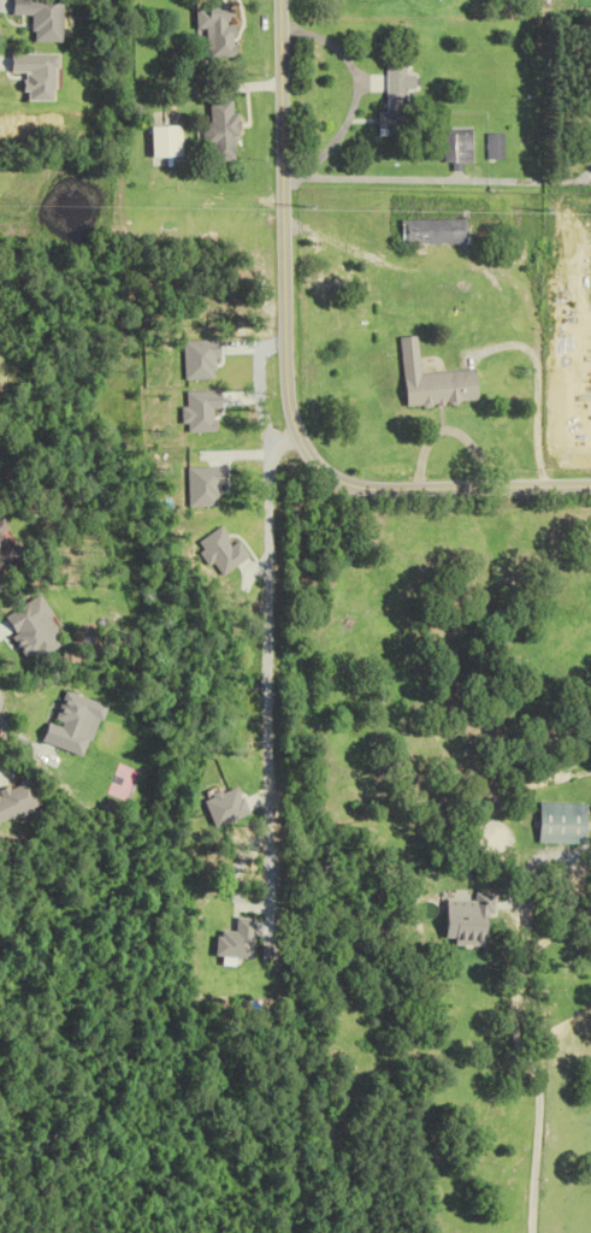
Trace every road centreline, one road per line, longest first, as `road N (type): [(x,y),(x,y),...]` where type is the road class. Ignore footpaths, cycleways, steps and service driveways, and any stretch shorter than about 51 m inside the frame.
road 1 (tertiary): [(590,485),(367,489),(333,477),(307,450),(285,379),(279,0)]

